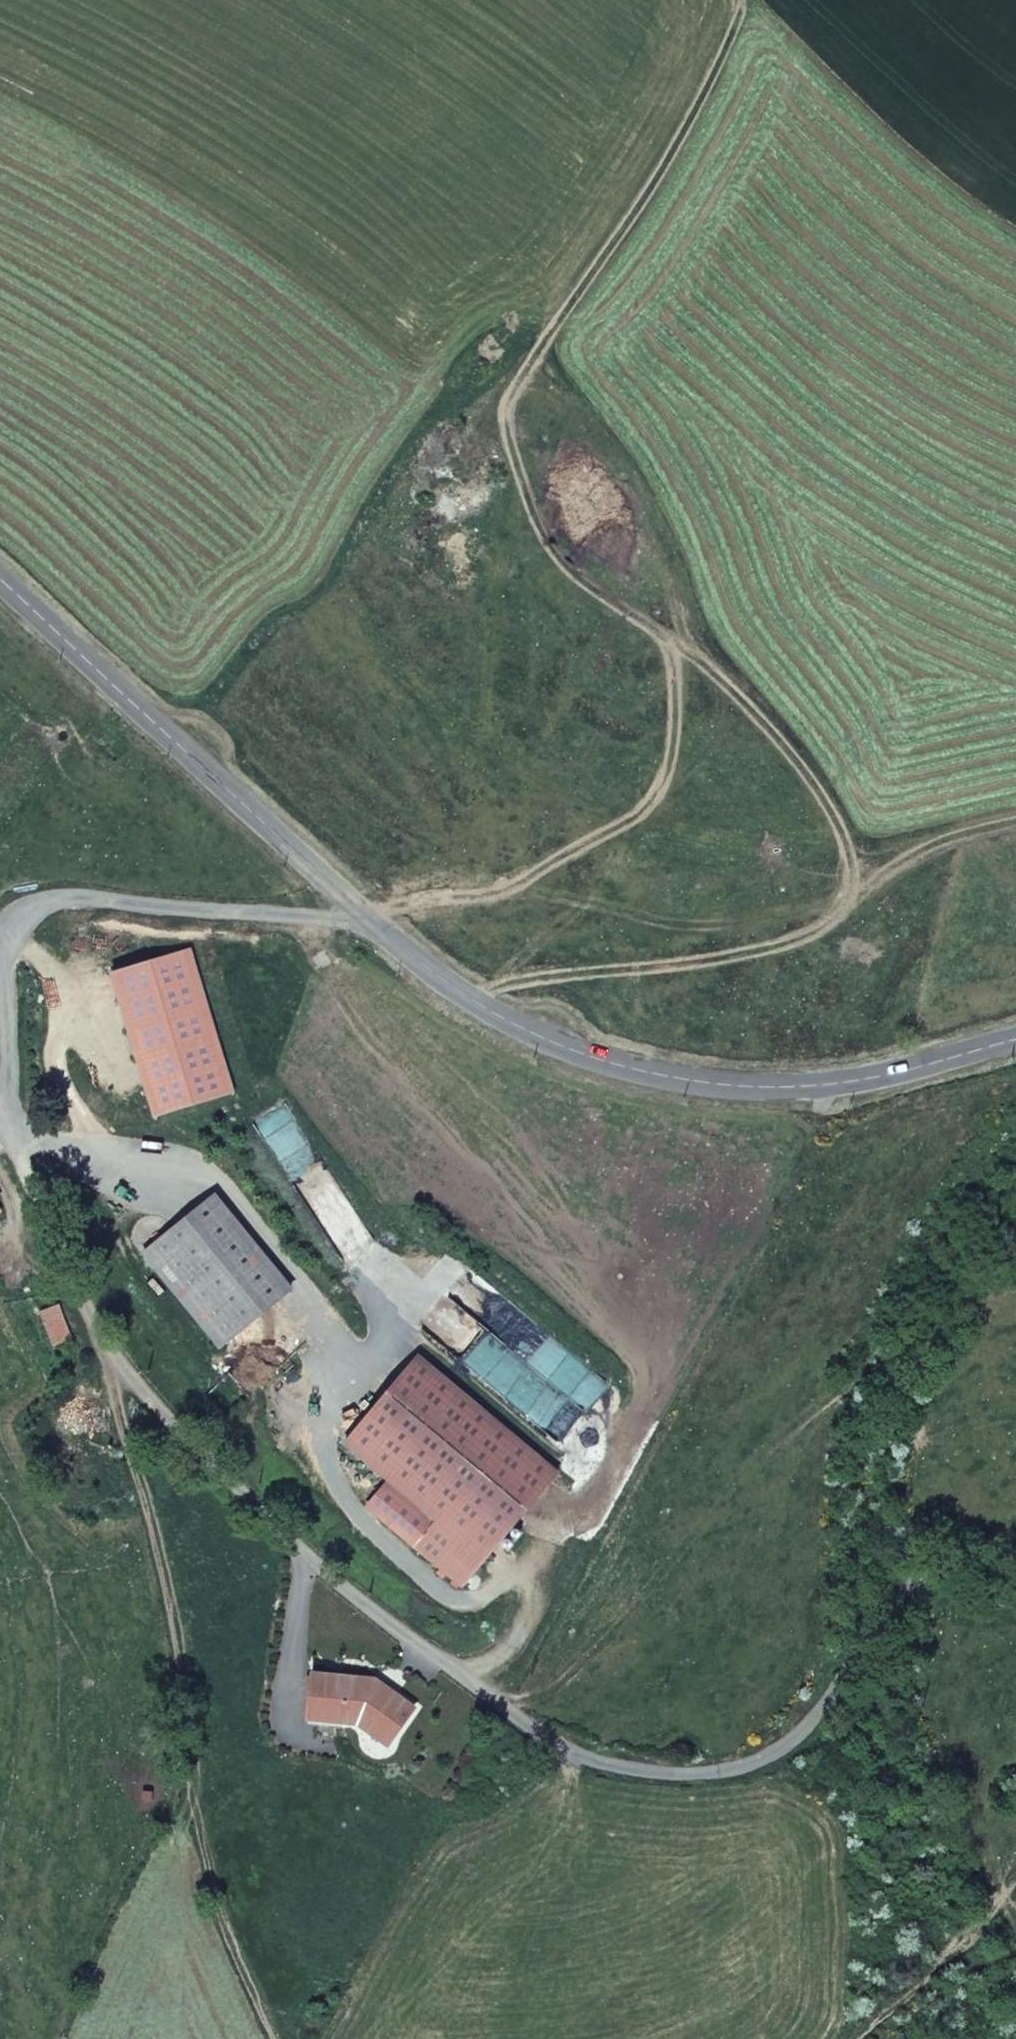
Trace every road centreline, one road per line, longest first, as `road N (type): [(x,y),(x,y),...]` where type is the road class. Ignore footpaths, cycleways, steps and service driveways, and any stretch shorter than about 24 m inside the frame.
road 1 (unclassified): [(1015,1551),(963,1553),(931,1570),(897,1601),(825,1714),(786,1747),(736,1770),(656,1774),(577,1751),(235,1490),(111,1359),(51,1260),(36,1127)]
road 2 (secondary): [(1015,1040),(884,1077),(791,1087),(703,1084),(610,1063),(518,1024),(426,970),(340,896)]
road 3 (secondary): [(340,896),(0,579)]
road 4 (unclassified): [(4,936),(58,904),(297,906),(340,896)]
road 5 (unclassified): [(36,1127),(4,936)]

